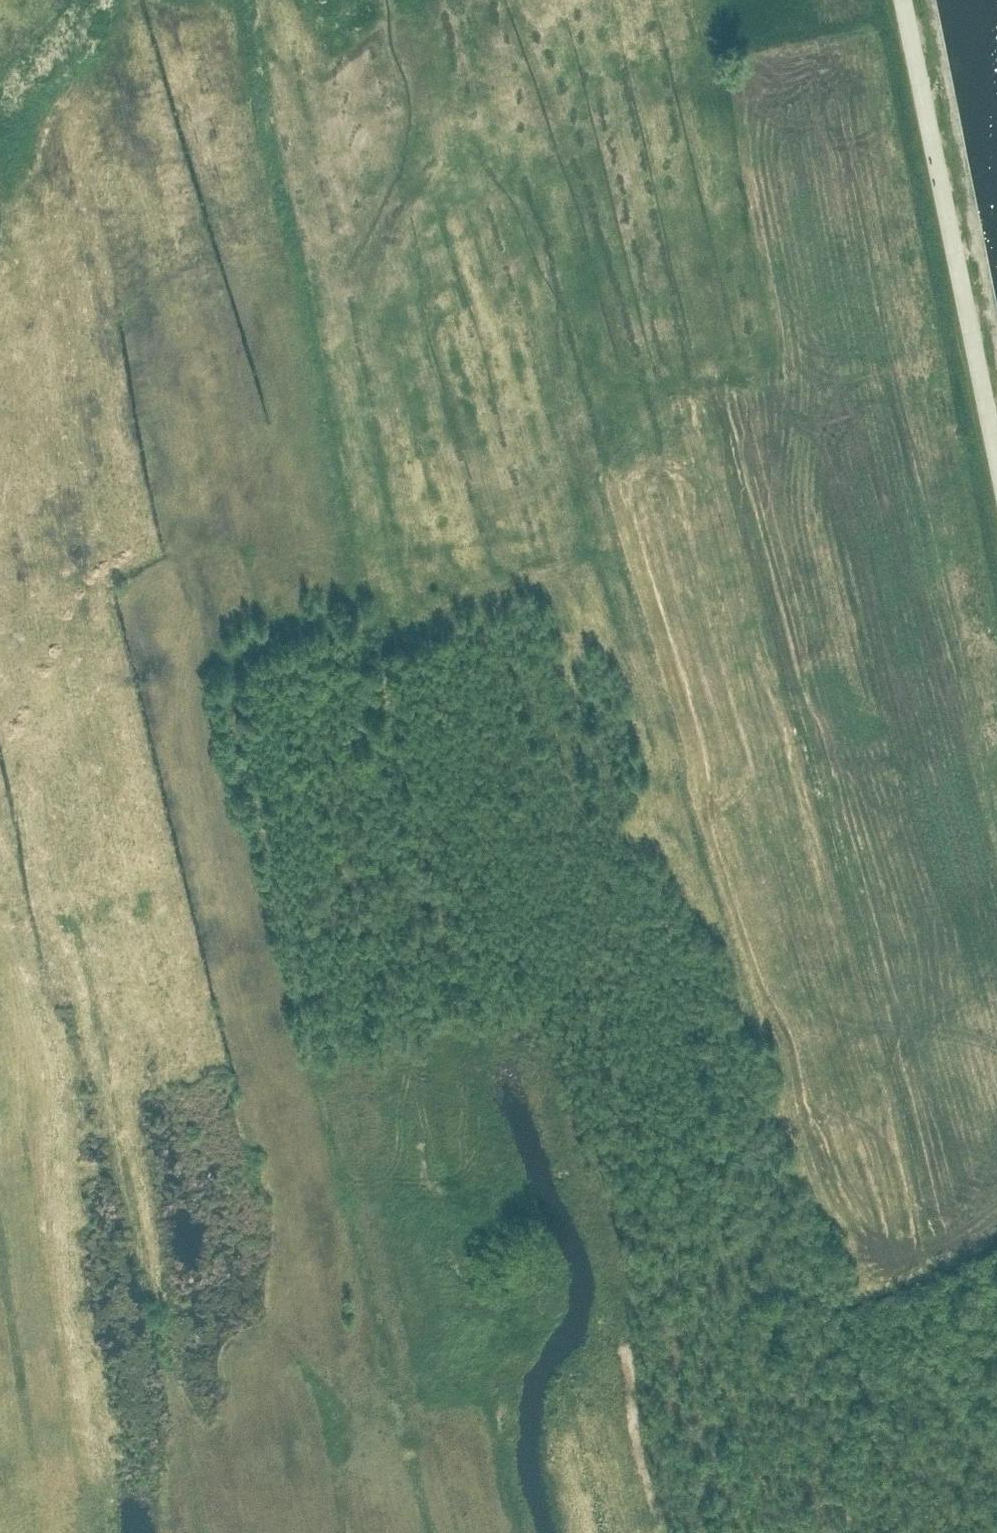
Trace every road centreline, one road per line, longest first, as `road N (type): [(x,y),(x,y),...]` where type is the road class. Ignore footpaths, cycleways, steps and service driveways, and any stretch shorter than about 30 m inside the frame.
road 1 (tertiary): [(996,462),(902,0)]

